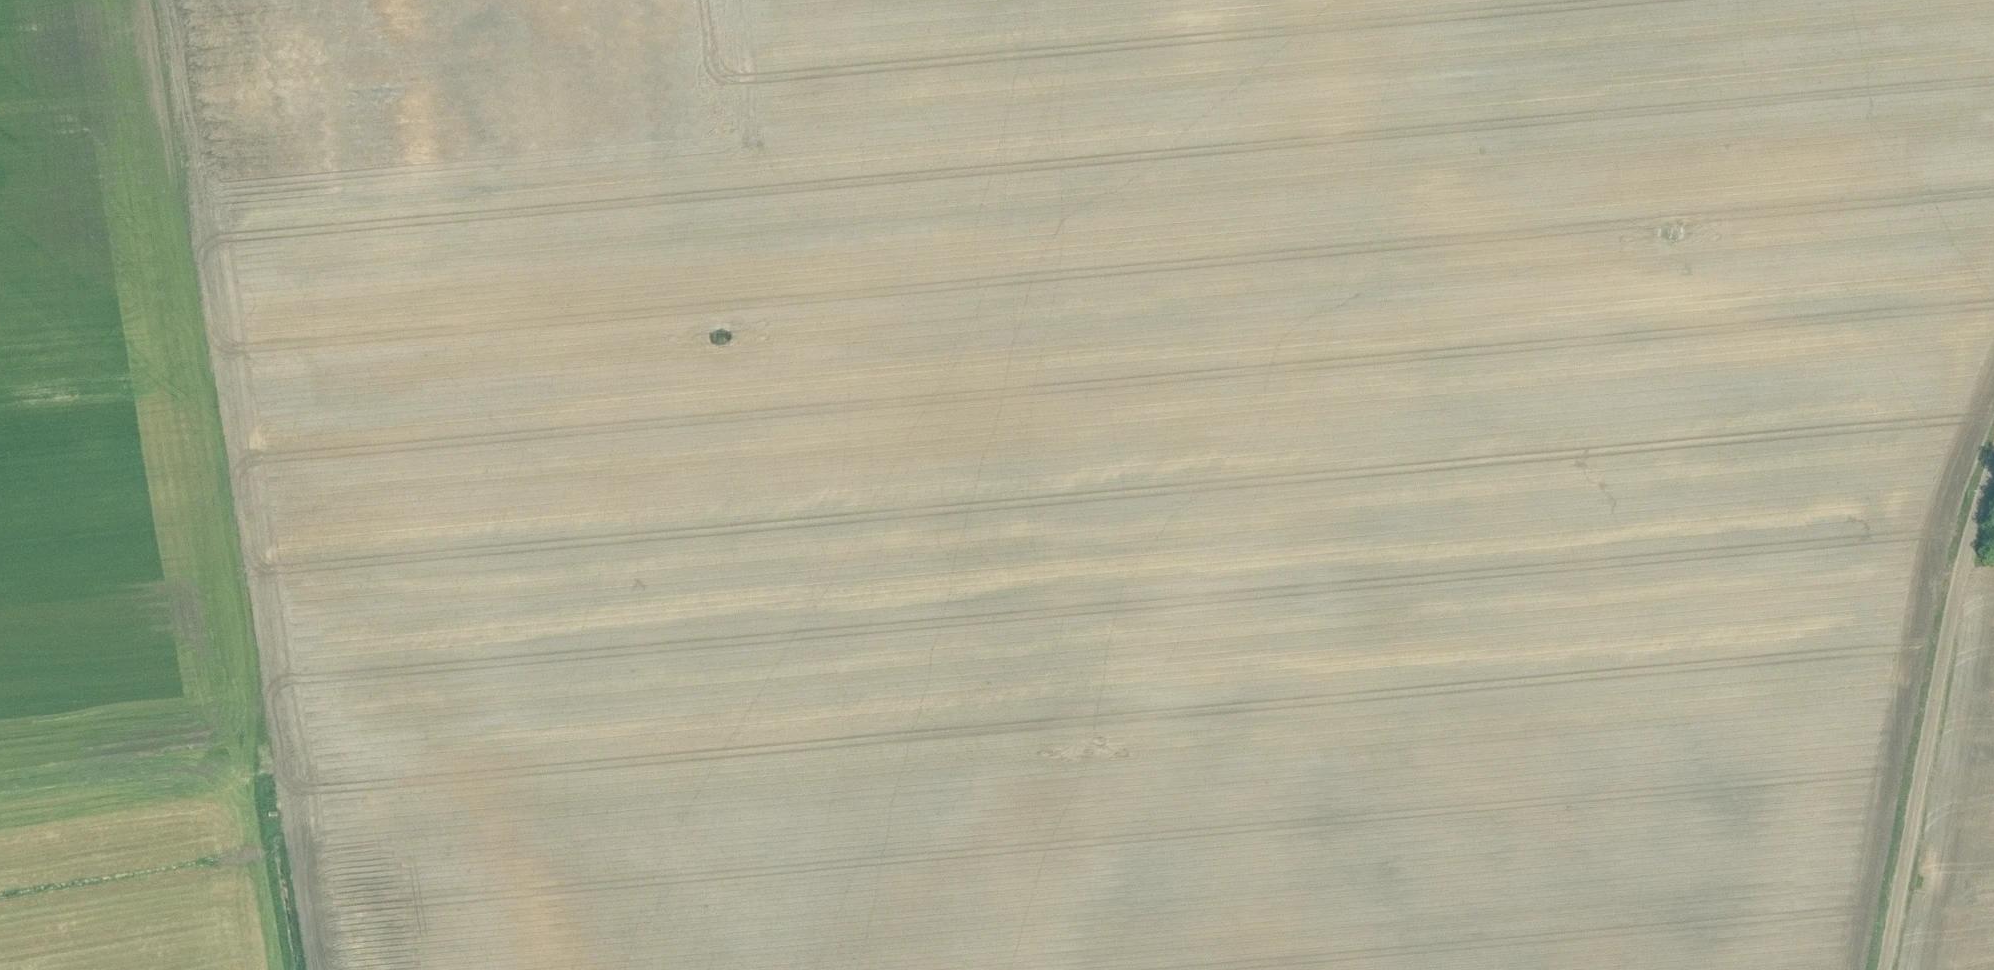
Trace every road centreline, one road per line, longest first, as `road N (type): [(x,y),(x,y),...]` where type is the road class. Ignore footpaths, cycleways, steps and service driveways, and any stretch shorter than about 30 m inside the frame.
road 1 (unclassified): [(1884,969),(1962,567),(1993,470)]

